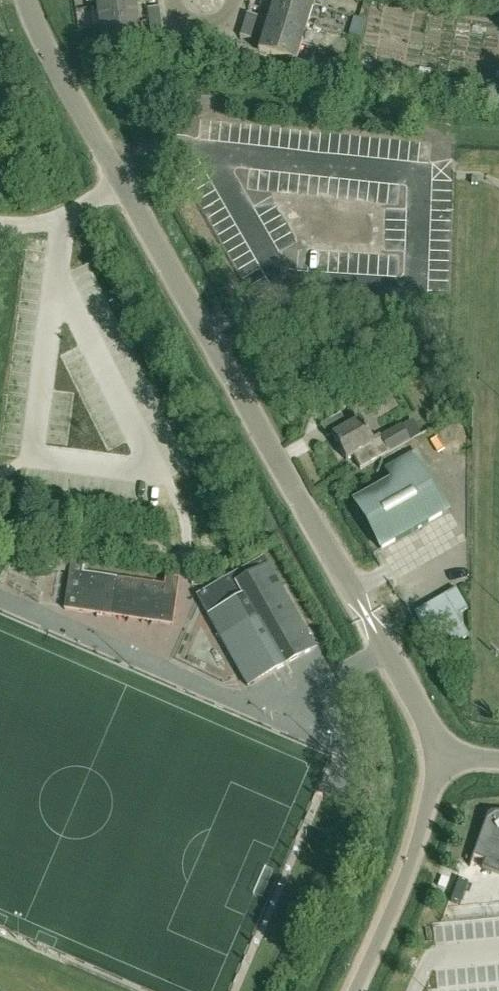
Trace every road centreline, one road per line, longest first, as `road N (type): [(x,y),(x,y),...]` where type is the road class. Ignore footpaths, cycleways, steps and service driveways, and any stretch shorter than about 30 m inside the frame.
road 1 (unclassified): [(372,627),(44,46),(28,0)]

